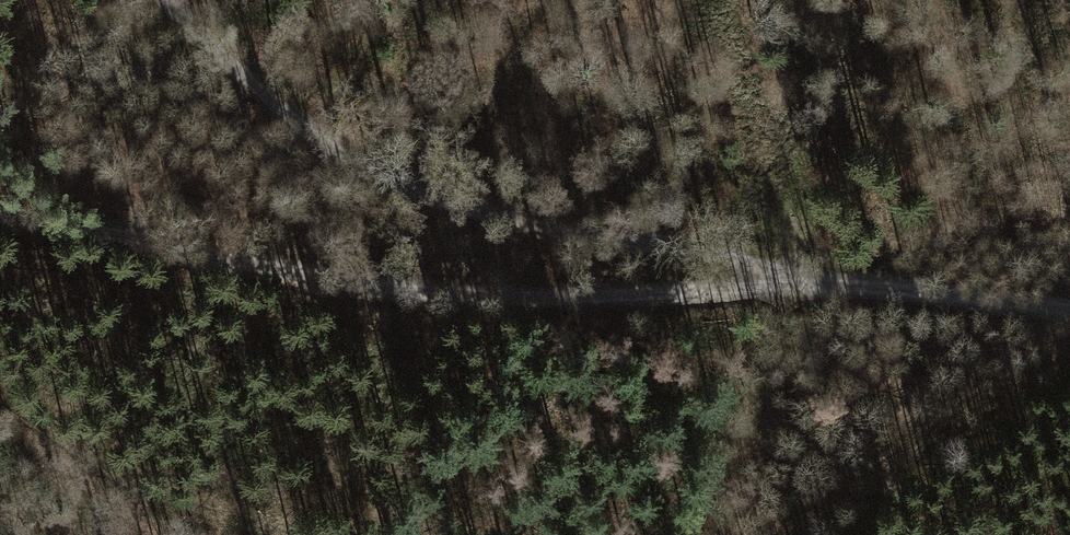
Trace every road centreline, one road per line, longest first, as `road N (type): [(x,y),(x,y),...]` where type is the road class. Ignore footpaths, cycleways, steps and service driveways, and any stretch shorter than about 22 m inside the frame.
road 1 (track): [(776,284),(491,300),(0,220)]
road 2 (track): [(173,0),(299,129),(378,178),(455,210),(747,265),(776,284)]
road 3 (track): [(1069,308),(776,284)]

